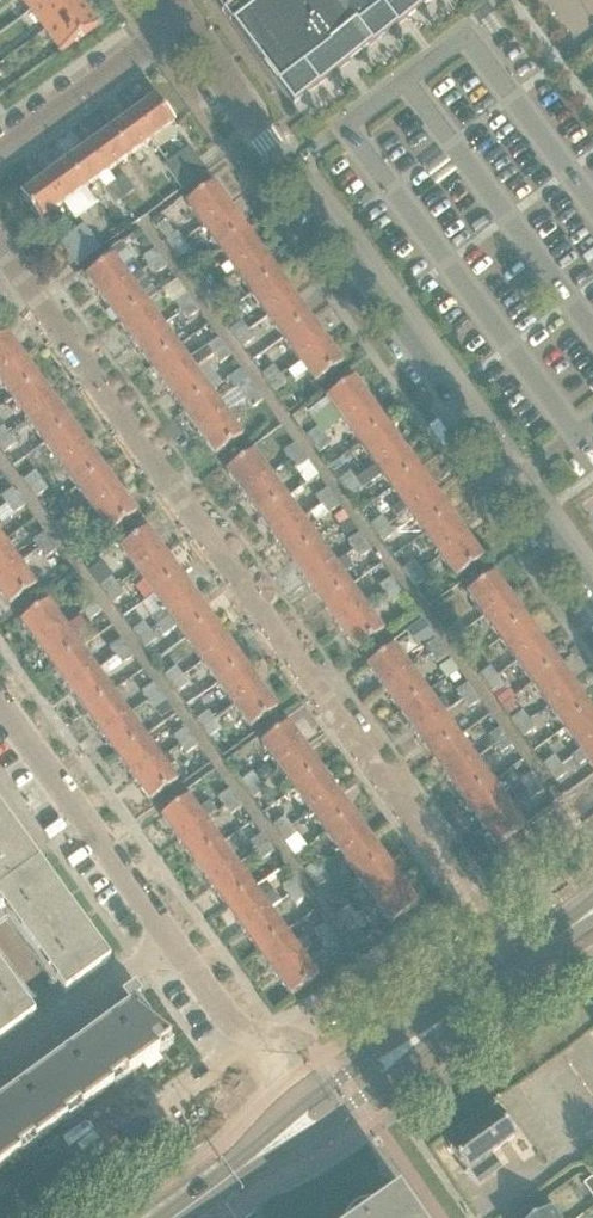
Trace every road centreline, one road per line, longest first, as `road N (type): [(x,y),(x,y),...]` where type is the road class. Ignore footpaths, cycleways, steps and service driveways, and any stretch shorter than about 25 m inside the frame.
road 1 (residential): [(375,978),(475,906),(0,251)]
road 2 (residential): [(592,595),(183,27)]
road 3 (residential): [(173,940),(0,712)]
road 4 (residential): [(375,978),(297,1036),(265,1036),(231,1019),(173,940)]
road 5 (secondary): [(439,1023),(424,1023),(371,1054),(265,1138),(256,1157)]
road 6 (secondary): [(256,1157),(276,1153),(359,1099),(439,1023)]
road 7 (residential): [(0,157),(183,27)]
road 8 (residential): [(173,940),(0,1065)]
road 9 (secondary): [(439,1023),(584,917)]

